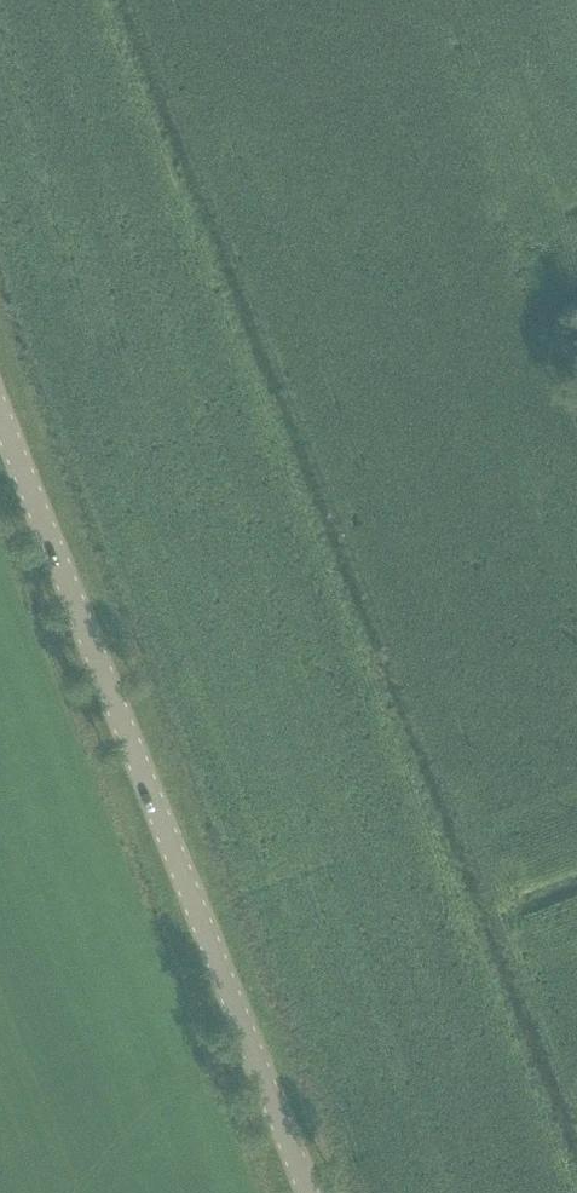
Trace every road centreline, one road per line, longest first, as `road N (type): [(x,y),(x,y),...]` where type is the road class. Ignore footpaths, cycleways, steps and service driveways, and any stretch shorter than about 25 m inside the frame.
road 1 (unclassified): [(319,1192),(0,410)]

